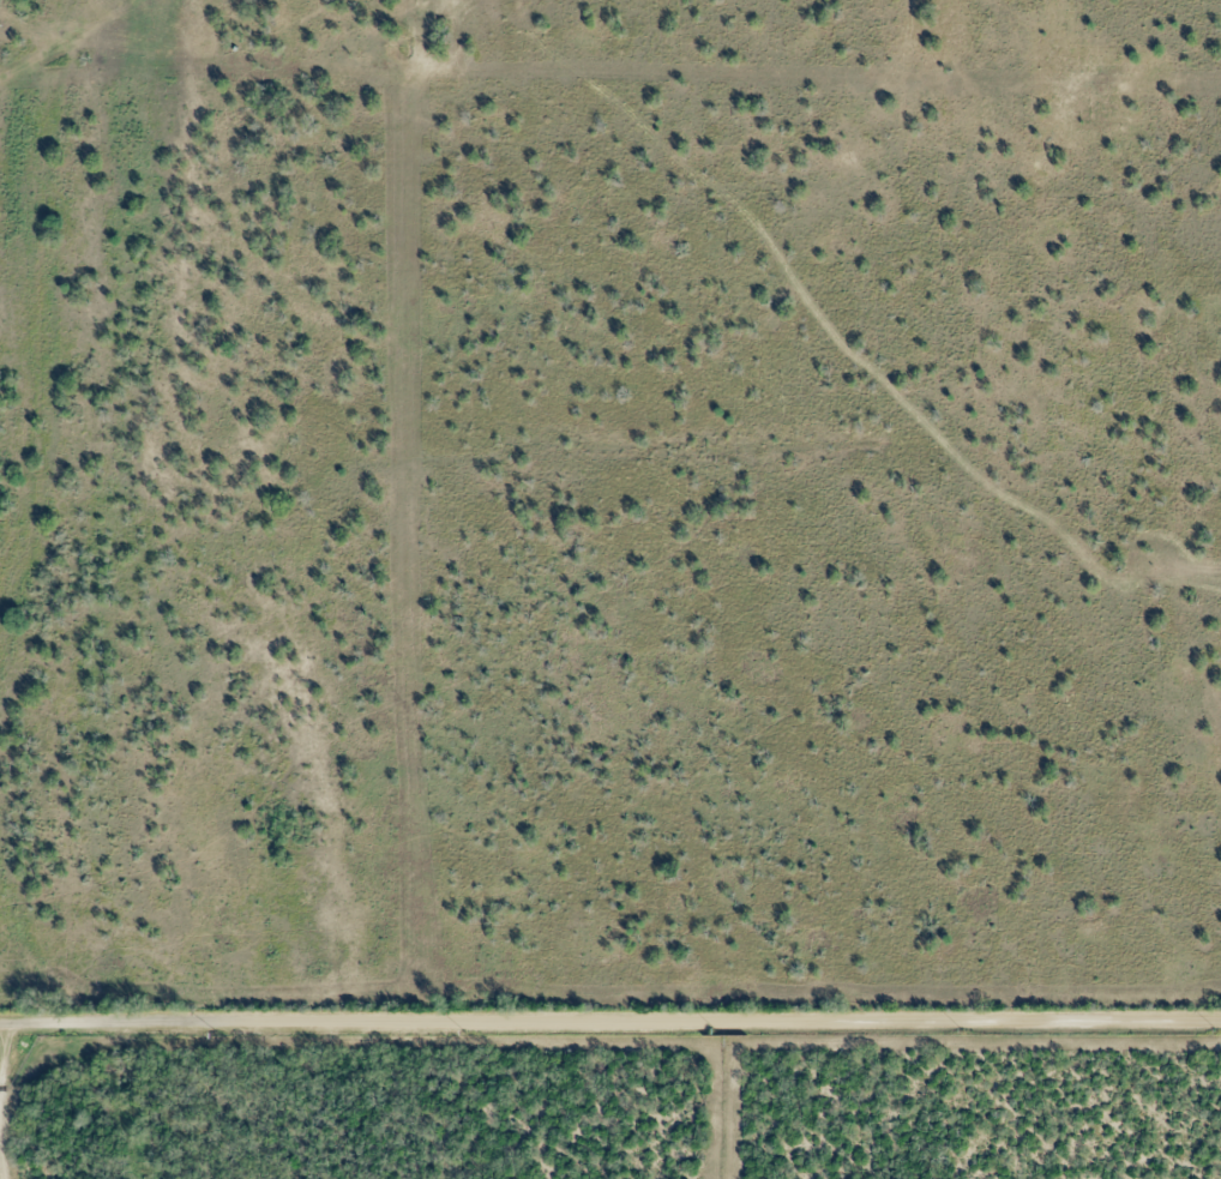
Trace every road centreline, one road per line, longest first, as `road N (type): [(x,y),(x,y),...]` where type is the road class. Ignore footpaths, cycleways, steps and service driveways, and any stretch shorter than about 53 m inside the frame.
road 1 (residential): [(0,1016),(1220,1016)]

